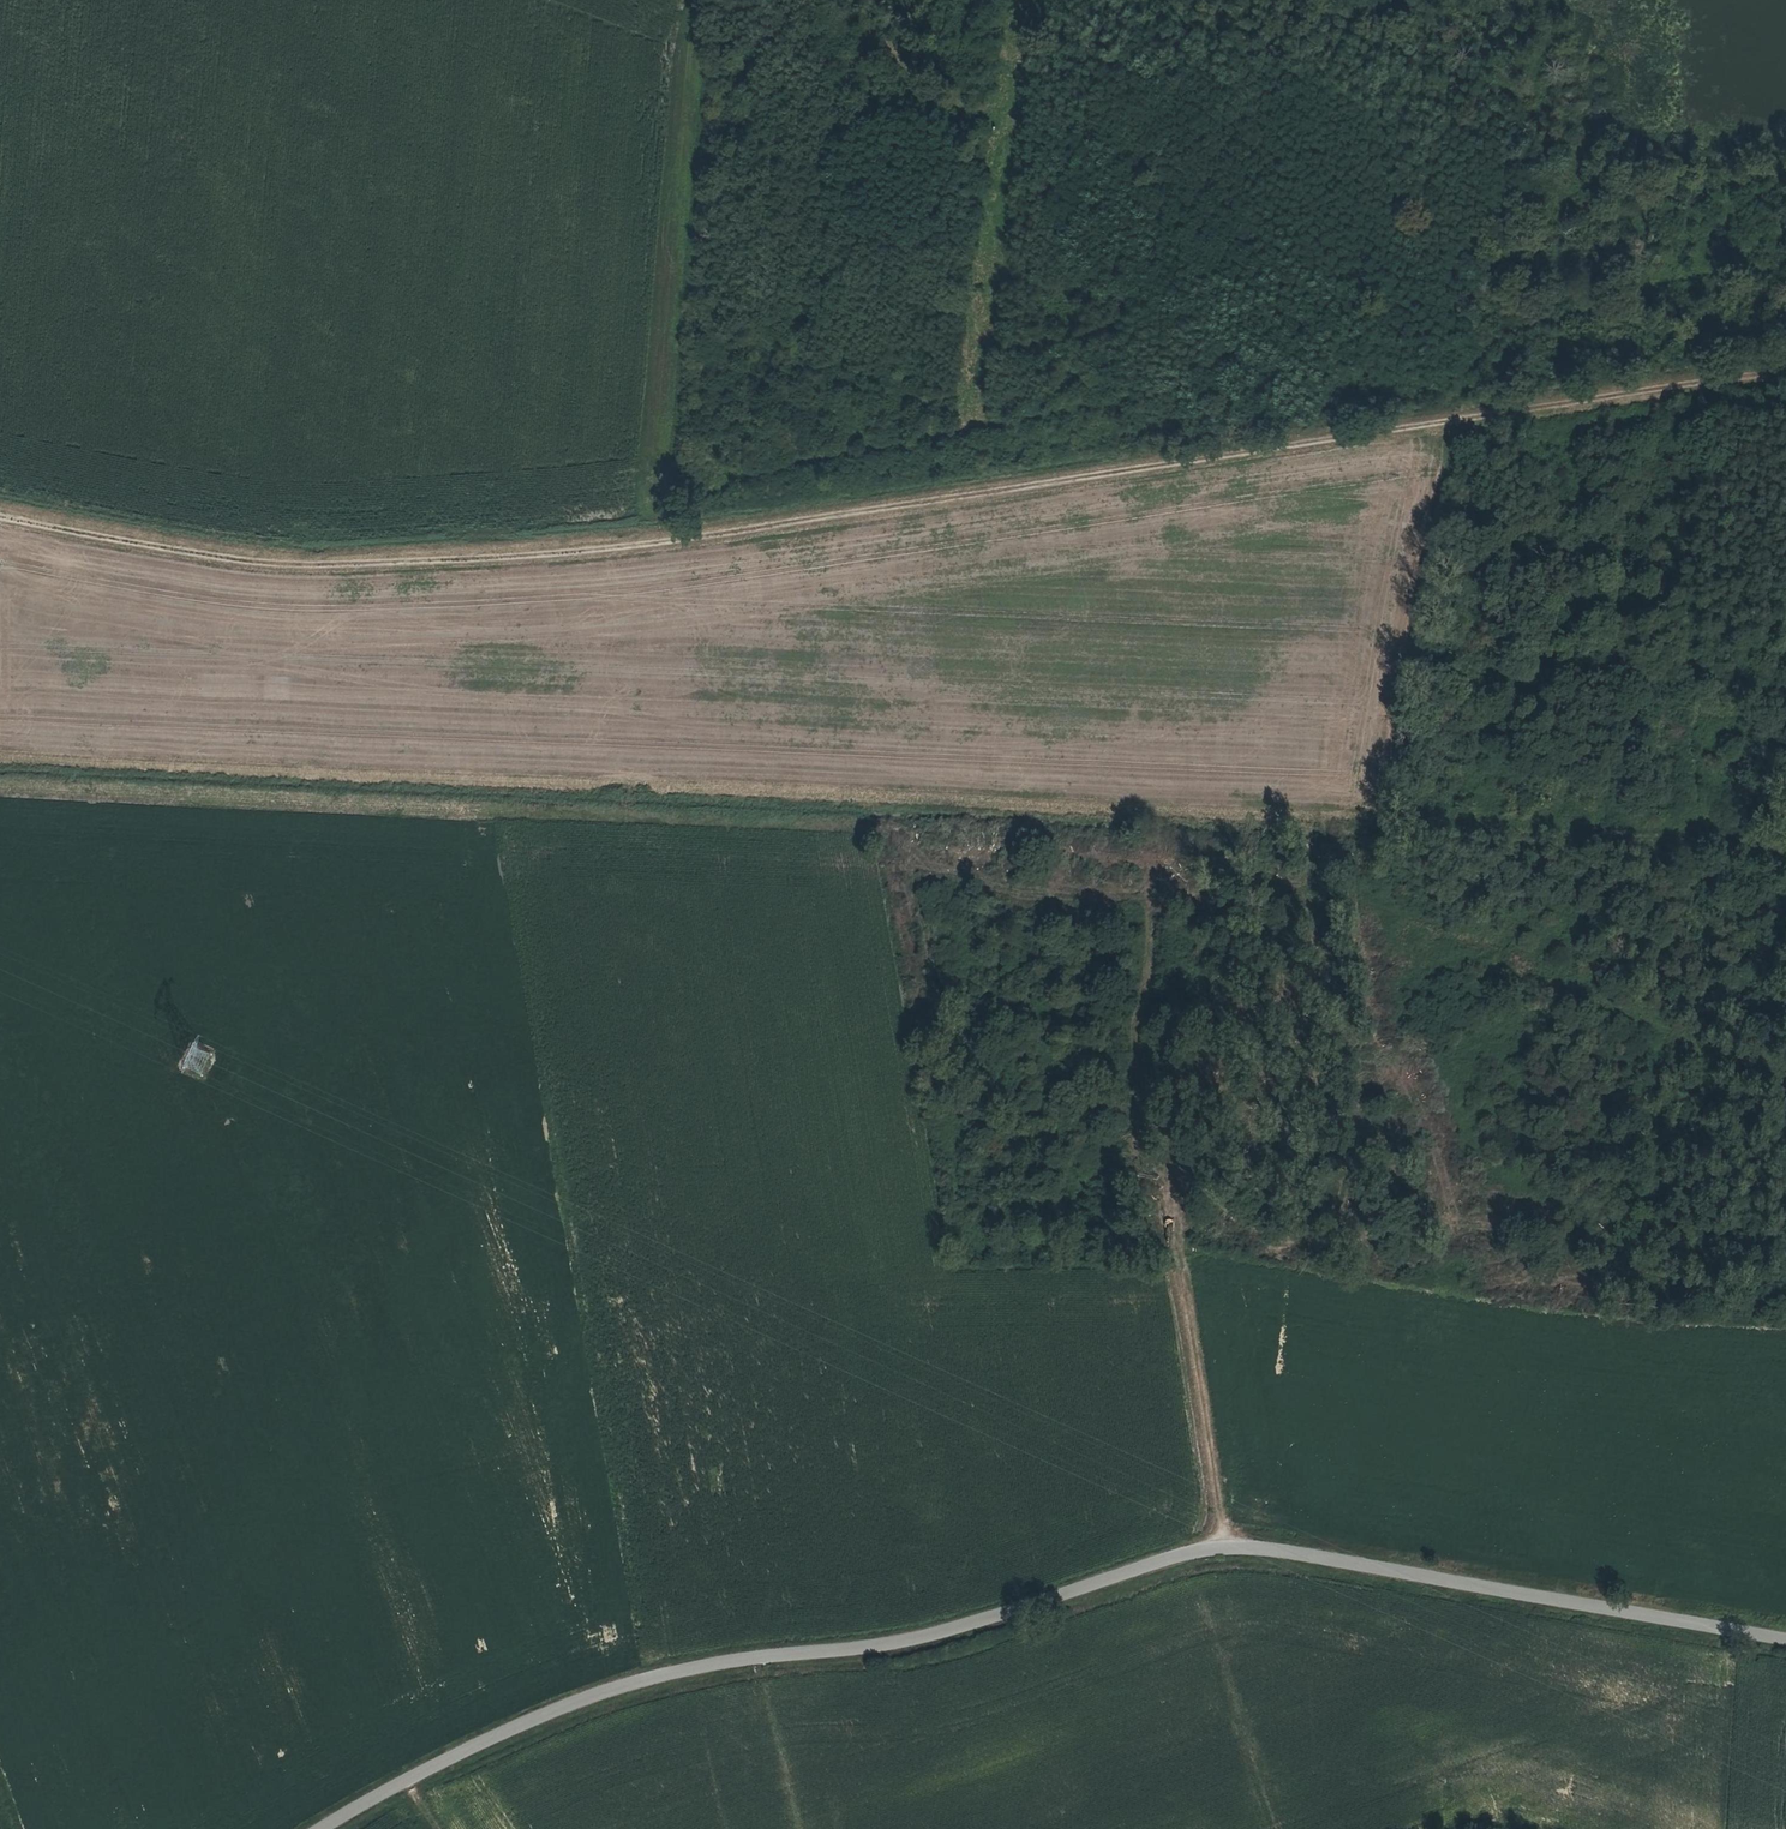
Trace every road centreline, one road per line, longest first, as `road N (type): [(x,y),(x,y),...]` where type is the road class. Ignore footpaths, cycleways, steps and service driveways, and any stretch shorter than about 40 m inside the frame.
road 1 (track): [(1785,367),(586,550),(326,570),(0,519)]
road 2 (unclassified): [(1785,1647),(1254,1553),(1209,1554),(935,1642),(668,1676),(559,1712),(330,1828)]

